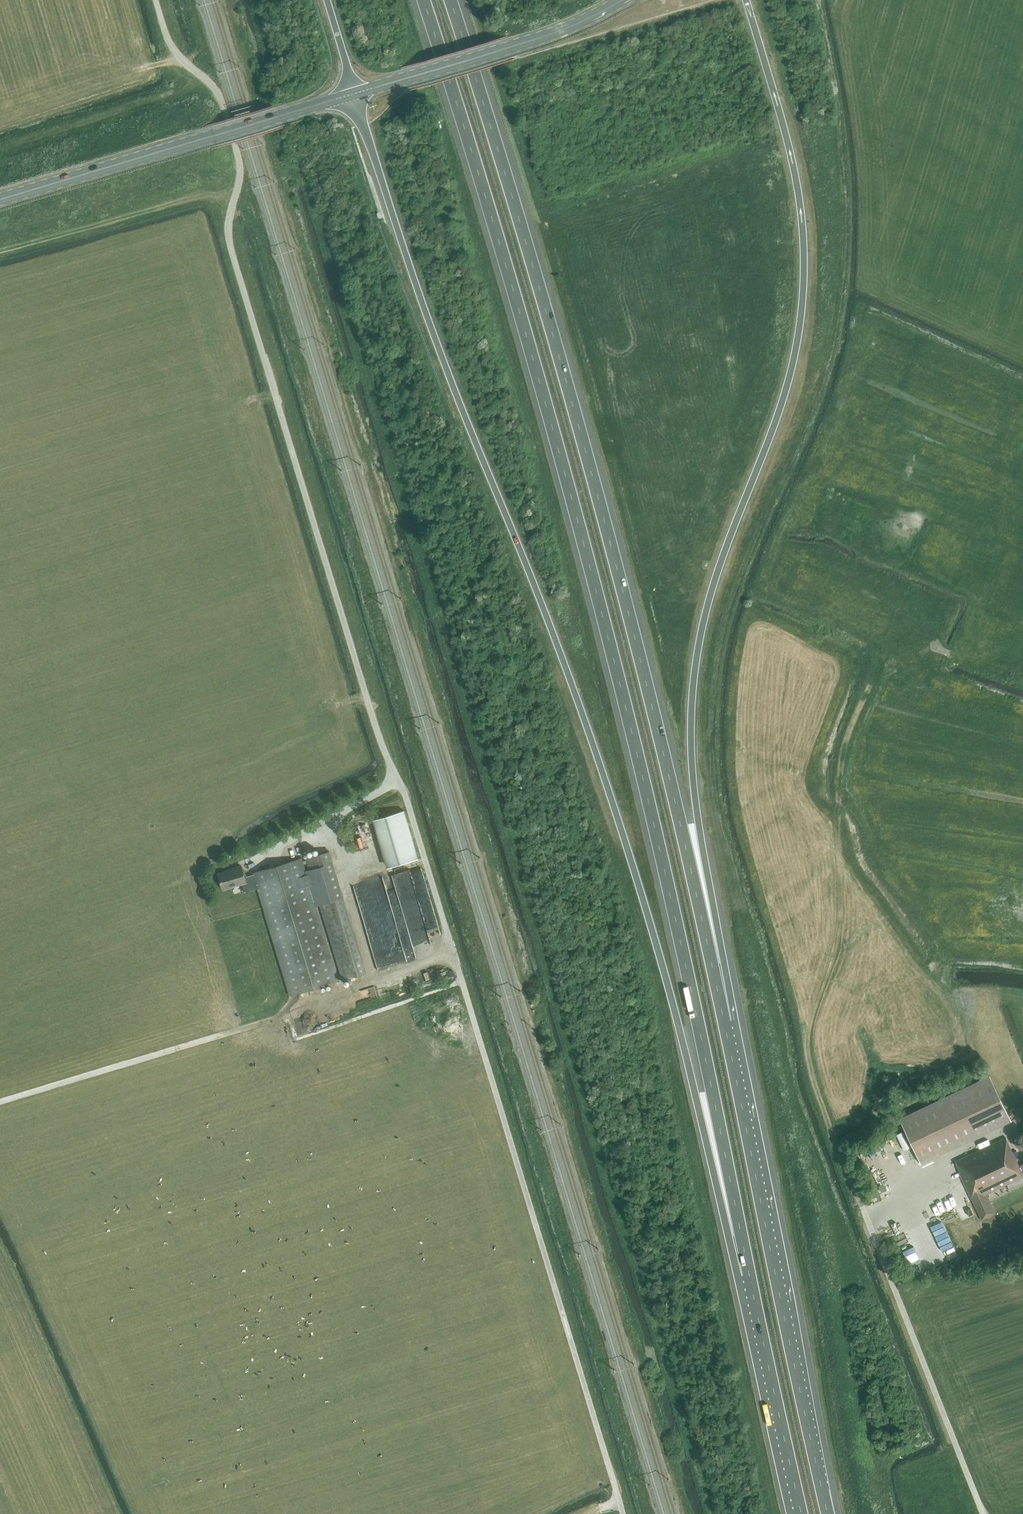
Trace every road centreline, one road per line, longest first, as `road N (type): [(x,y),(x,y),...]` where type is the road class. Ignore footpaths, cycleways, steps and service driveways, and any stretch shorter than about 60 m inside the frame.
road 1 (motorway): [(423,0),(599,597),(668,879),(762,1338)]
road 2 (motorway): [(354,94),(413,277),(625,840),(734,1259),(762,1338)]
road 3 (motorway): [(734,1069),(695,873),(625,594),(451,0)]
road 4 (motorway): [(734,1069),(735,1021),(693,779),(693,689),(722,557),(784,393),(804,288),(795,173),(746,0)]
road 5 (motorway): [(830,1513),(734,1069)]
road 6 (track): [(866,1214),(808,1059),(808,1028),(838,926),(841,794)]
road 7 (primary): [(0,199),(354,94)]
road 8 (unclassified): [(984,1513),(866,1214)]
road 9 (track): [(0,1102),(287,1015)]
road 10 (primary): [(354,94),(553,34),(621,0)]
road 11 (track): [(287,1015),(296,1039),(462,983)]
road 12 (motorway): [(762,1338),(803,1513)]
road 13 (track): [(287,1015),(453,953)]
road 14 (track): [(327,820),(376,980)]

